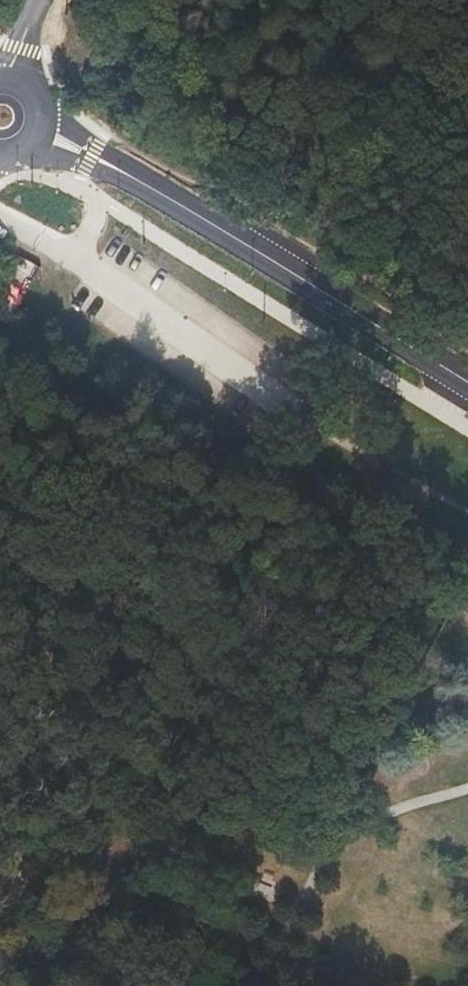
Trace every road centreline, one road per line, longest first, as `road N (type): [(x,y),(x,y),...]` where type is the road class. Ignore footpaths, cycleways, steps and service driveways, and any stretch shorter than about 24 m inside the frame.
road 1 (tertiary): [(115,167),(467,380)]

